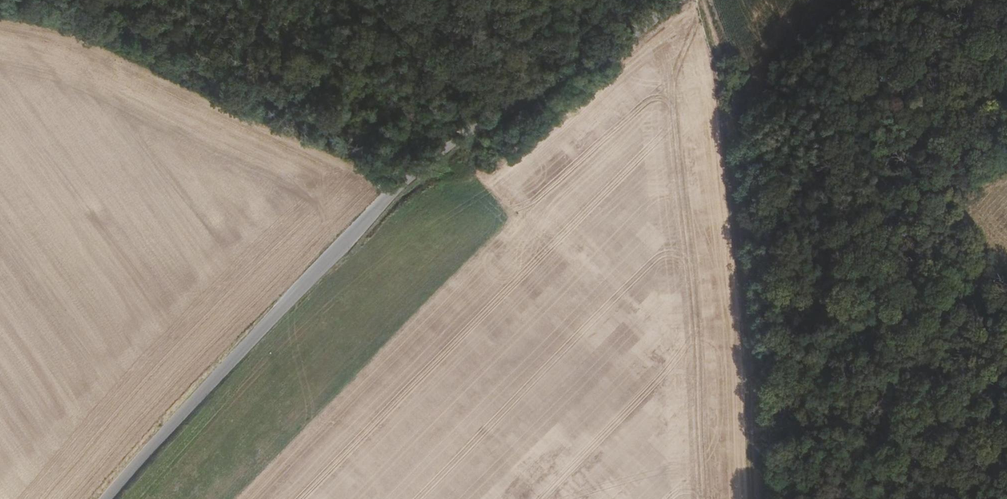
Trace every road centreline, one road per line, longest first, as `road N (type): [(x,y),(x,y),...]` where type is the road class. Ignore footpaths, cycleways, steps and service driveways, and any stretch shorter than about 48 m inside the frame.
road 1 (unclassified): [(107,498),(400,187),(474,127),(679,0)]
road 2 (track): [(691,0),(745,114),(763,498)]
road 3 (track): [(445,153),(707,356),(762,498)]
road 4 (track): [(0,16),(73,32),(400,187)]

